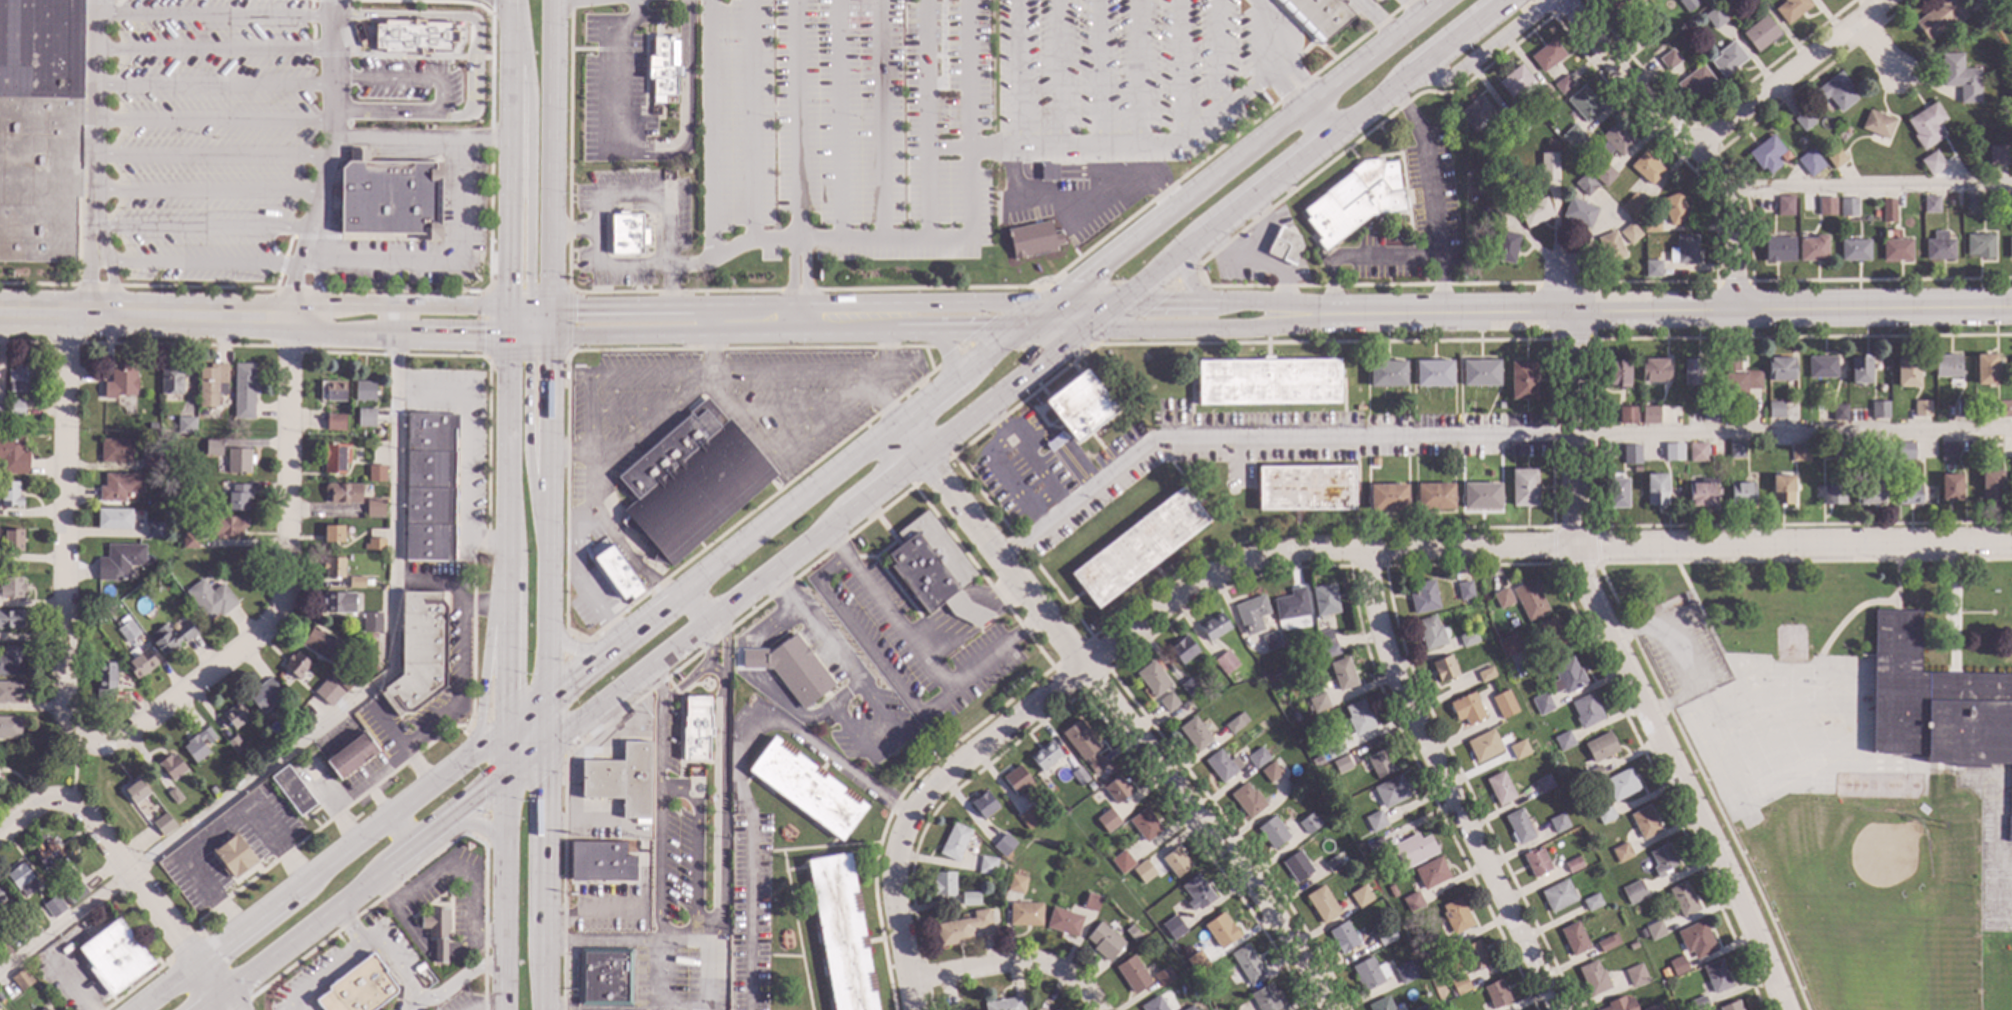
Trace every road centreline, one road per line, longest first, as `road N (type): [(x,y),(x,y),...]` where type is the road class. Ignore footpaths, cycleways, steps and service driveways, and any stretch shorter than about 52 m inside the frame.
road 1 (secondary): [(1442,0),(132,1009)]
road 2 (primary): [(513,0),(504,1009)]
road 3 (residential): [(1574,547),(1287,550),(1201,579),(930,786),(908,814),(891,889),(909,980)]
road 4 (tertiary): [(2011,307),(1294,314)]
road 5 (tertiary): [(0,324),(546,335)]
road 6 (secondary): [(1084,328),(1501,0)]
road 7 (tertiary): [(509,305),(0,299)]
road 8 (residential): [(1574,547),(1780,1009)]
road 9 (residential): [(1364,549),(1372,638),(1414,750),(1548,1009)]
road 10 (residential): [(2011,545),(1574,547)]
road 11 (residential): [(1081,665),(1281,932),(1317,1009)]
road 12 (tertiary): [(1294,314),(1259,302),(920,301),(883,316)]
road 13 (residential): [(67,301),(60,714)]
road 14 (secondary): [(545,747),(844,510)]
road 15 (residential): [(1563,0),(1697,148),(1727,194),(1733,310)]
road 16 (primary): [(546,695),(546,335)]
road 17 (primary): [(513,22),(532,92),(528,285),(546,335)]
road 18 (primary): [(546,306),(550,0)]
road 19 (residential): [(299,303),(288,352),(288,599)]
road 20 (residential): [(288,599),(260,641),(111,746),(79,735),(60,714)]
road 21 (residential): [(918,451),(1081,665)]
road 22 (primary): [(544,1009),(545,747)]
road 23 (residential): [(57,795),(200,958),(218,993)]
road 24 (primary): [(546,543),(528,453),(527,353),(509,305)]
road 25 (residential): [(1888,0),(1697,148)]
road 26 (residential): [(1571,310),(1574,547)]
road 27 (tertiary): [(1084,328),(1259,326),(1294,314)]
road 28 (secondary): [(918,451),(1084,328)]
road 29 (tertiary): [(883,316),(920,332),(1084,328)]
road 30 (residential): [(909,980),(1019,959),(1056,967),(1090,1009)]
road 31 (primary): [(505,580),(471,753)]
road 32 (tertiary): [(713,325),(691,304),(546,306)]
road 33 (residential): [(1403,74),(1452,74),(1550,0)]
road 34 (tertiary): [(713,325),(883,316)]
road 35 (tertiary): [(546,335),(691,334),(713,325)]
road 36 (secondary): [(276,951),(383,871)]
road 37 (secondary): [(445,824),(545,747)]

